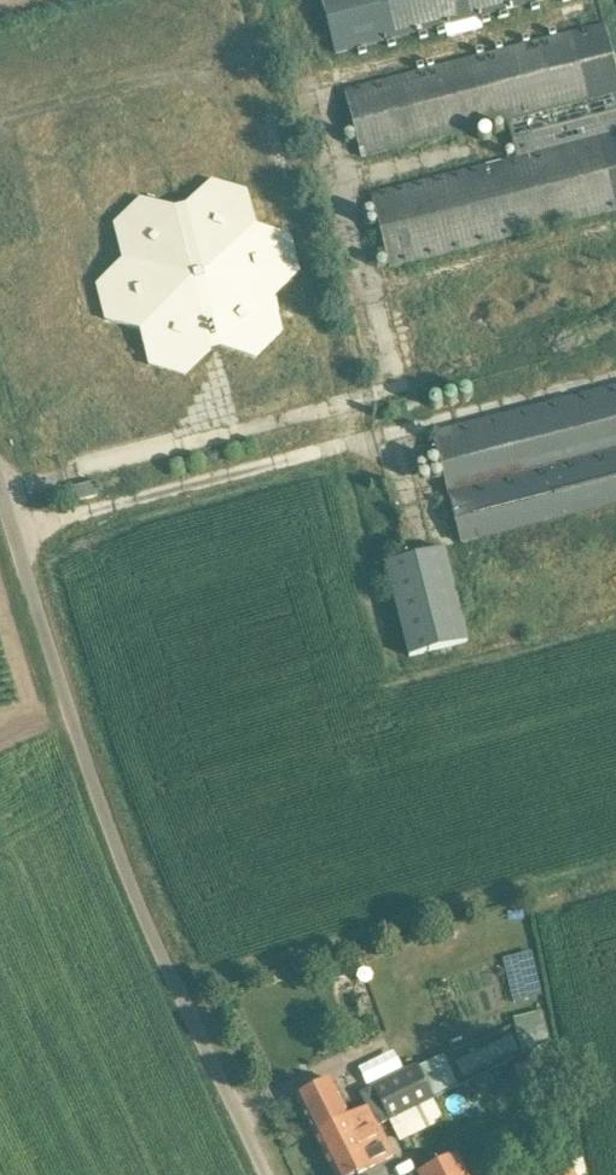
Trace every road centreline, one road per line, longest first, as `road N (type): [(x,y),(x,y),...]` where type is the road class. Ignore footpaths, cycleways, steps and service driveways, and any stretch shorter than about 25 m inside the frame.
road 1 (unclassified): [(266,1174),(143,914),(94,787),(0,487)]

